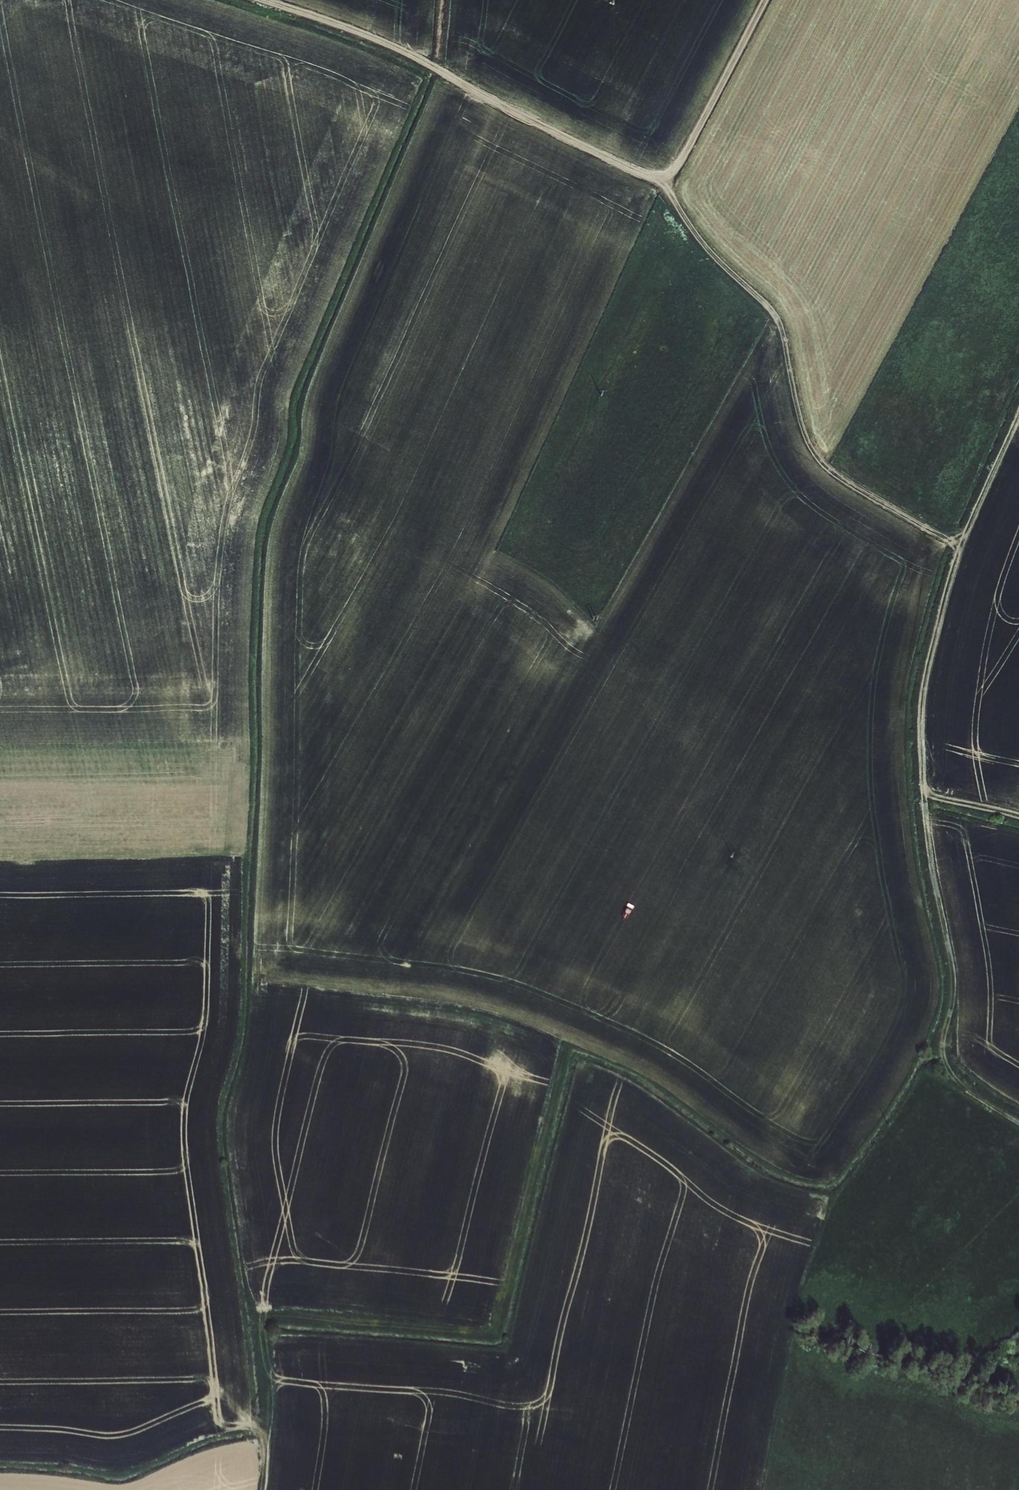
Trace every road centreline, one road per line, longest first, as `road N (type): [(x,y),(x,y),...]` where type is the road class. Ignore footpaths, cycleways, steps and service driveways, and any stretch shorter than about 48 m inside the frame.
road 1 (track): [(1018,409),(961,547),(921,710),(930,875),(948,951),(942,1057),(956,1077),(1018,1119)]
road 2 (track): [(261,0),(396,48),(643,177),(678,166),(764,0)]
road 3 (track): [(961,547),(823,465),(801,422),(774,313),(696,236),(664,177)]
road 4 (track): [(266,1327),(269,1419),(259,1489)]

